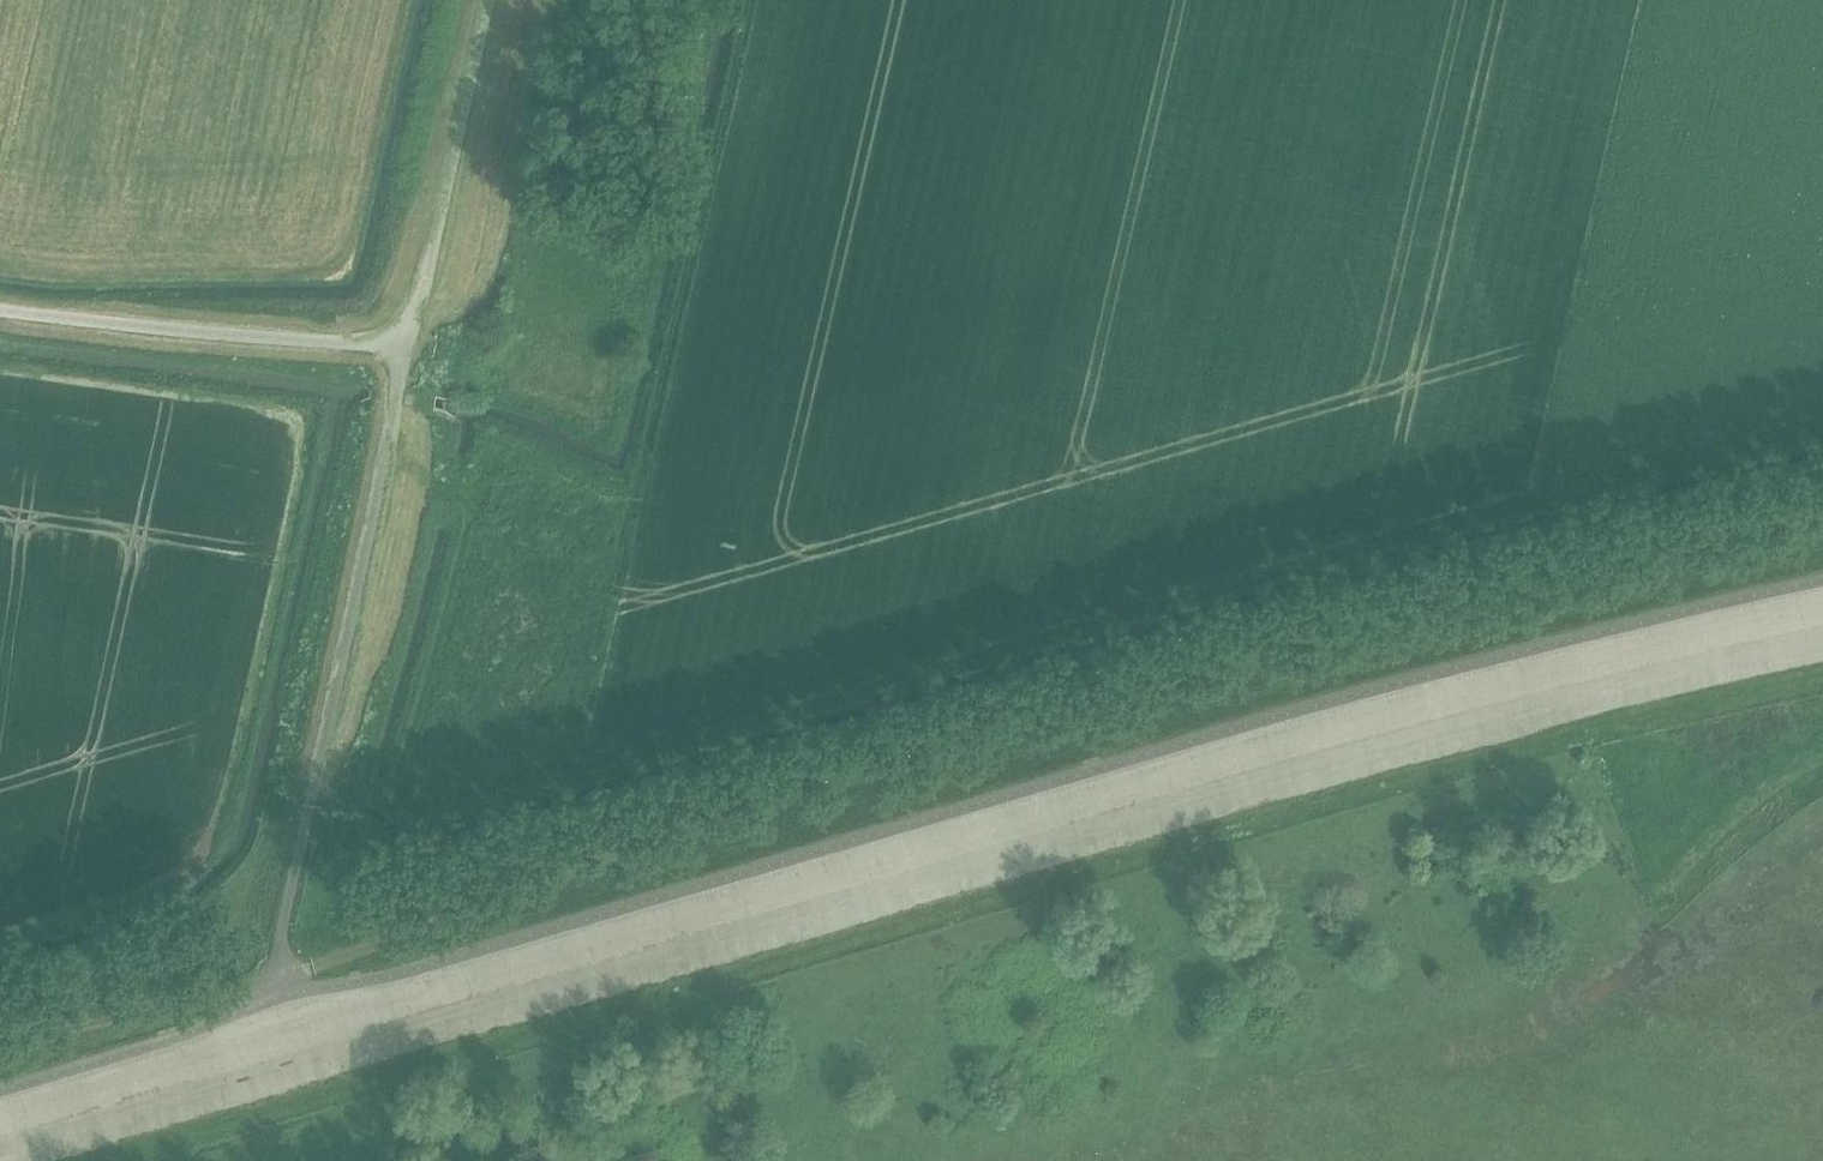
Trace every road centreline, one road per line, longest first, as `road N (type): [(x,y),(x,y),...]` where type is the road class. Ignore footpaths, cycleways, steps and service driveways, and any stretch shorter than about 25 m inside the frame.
road 1 (track): [(0,1039),(276,979),(671,828)]
road 2 (unclassified): [(409,345),(280,941),(281,997)]
road 3 (unclassified): [(409,345),(0,308)]
road 4 (unclassified): [(487,0),(409,345)]

